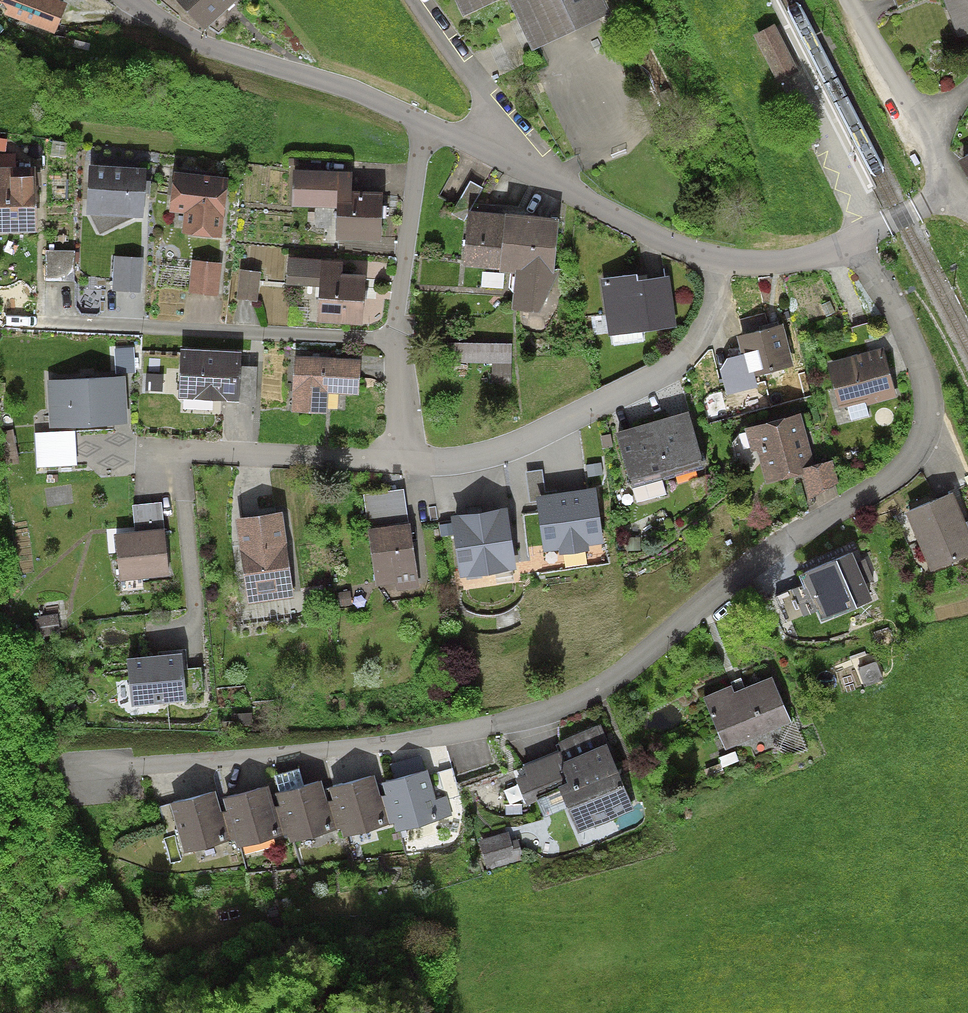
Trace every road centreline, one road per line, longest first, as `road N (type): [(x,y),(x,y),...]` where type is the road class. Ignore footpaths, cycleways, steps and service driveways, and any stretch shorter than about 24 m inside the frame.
road 1 (residential): [(850,242),(919,359),(928,392),(924,436),(889,480),(779,543),(616,676),(550,708),(437,736),(87,771)]
road 2 (residential): [(718,259),(706,330),(683,360),(525,441),(471,458),(407,461)]
road 3 (residential): [(429,125),(397,320),(407,461)]
road 4 (residential): [(128,0),(187,37),(344,86),(429,125)]
road 5 (residential): [(429,125),(718,259)]
road 6 (residential): [(848,0),(916,114),(937,132)]
road 7 (residential): [(718,259),(787,262),(850,242)]

